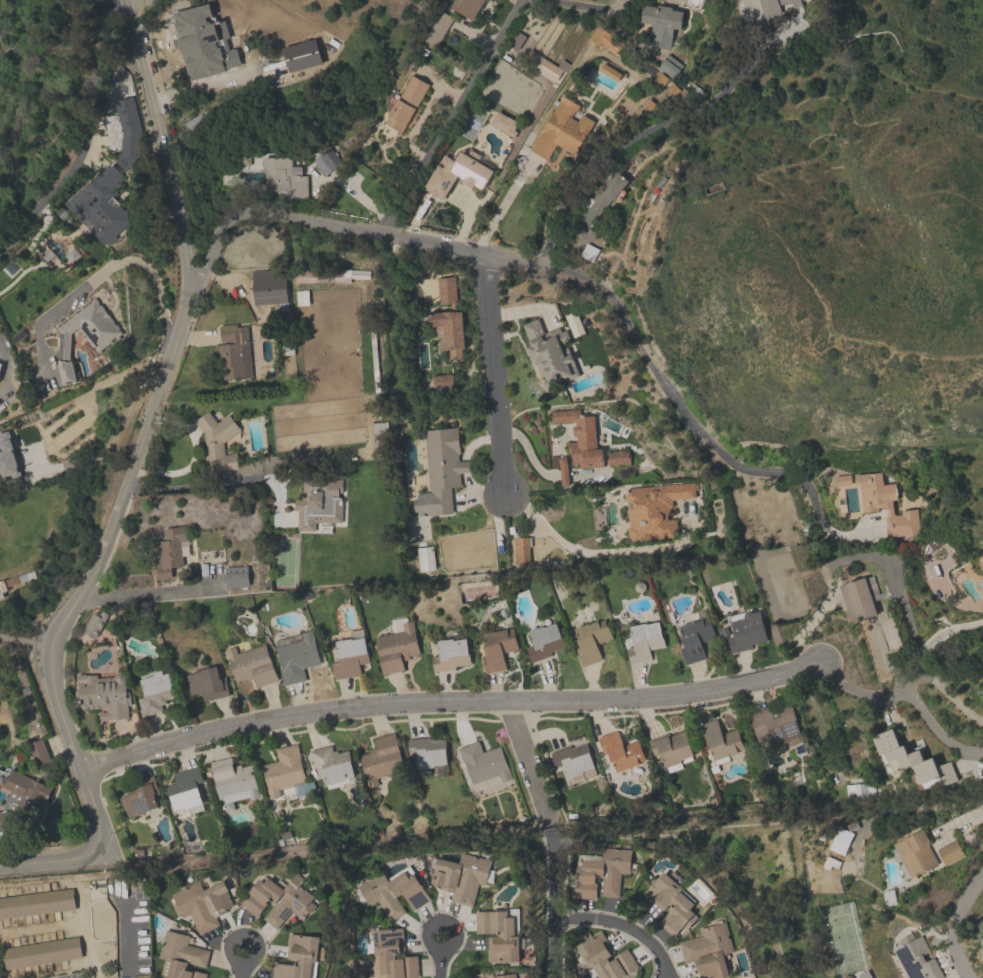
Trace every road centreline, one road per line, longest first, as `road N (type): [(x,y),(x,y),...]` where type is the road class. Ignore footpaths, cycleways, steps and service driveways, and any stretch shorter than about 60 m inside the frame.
road 1 (residential): [(126,0),(173,190),(187,295),(126,488),(85,591),(48,653),(100,847)]
road 2 (residential): [(80,768),(285,716),(682,696),(818,664)]
road 3 (residential): [(187,295),(229,211),(542,261)]
road 4 (residential): [(542,261),(603,287),(687,416),(744,471),(805,482),(821,525)]
road 5 (residential): [(488,256),(505,495)]
road 6 (residential): [(982,752),(963,751),(940,736),(912,699),(870,696),(832,681),(818,664)]
road 7 (residential): [(552,977),(554,831)]
road 8 (residential): [(555,917),(634,931),(657,950),(666,977)]
road 9 (residential): [(554,831),(507,701)]

